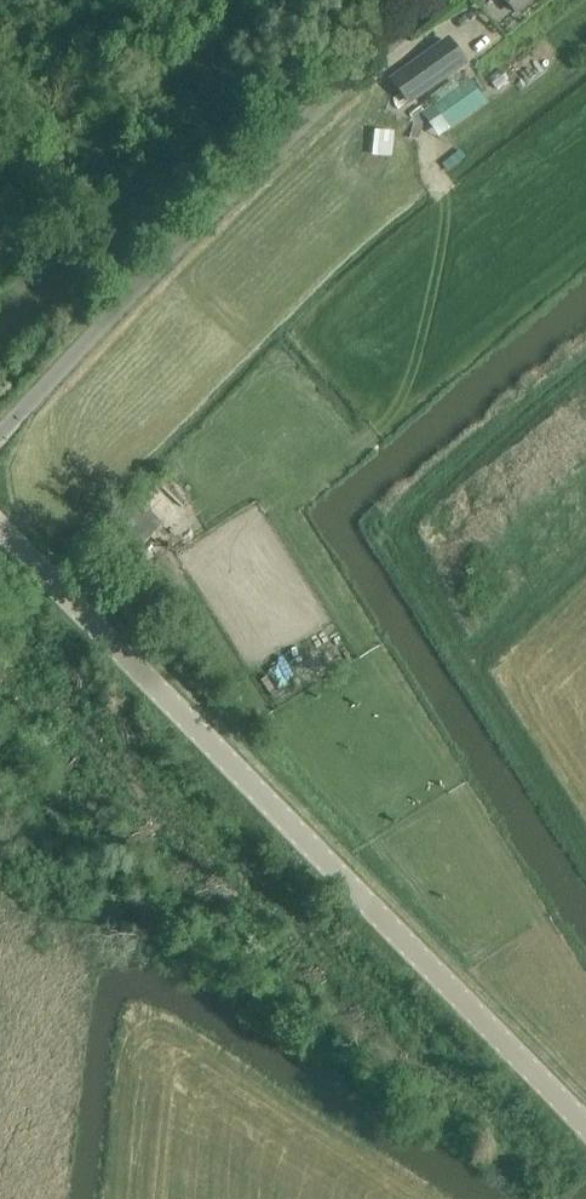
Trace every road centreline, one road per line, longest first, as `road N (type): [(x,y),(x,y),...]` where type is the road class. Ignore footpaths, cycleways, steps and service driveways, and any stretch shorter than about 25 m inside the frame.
road 1 (unclassified): [(585,1125),(0,527)]
road 2 (unclassified): [(0,435),(132,290),(371,58),(443,0)]

